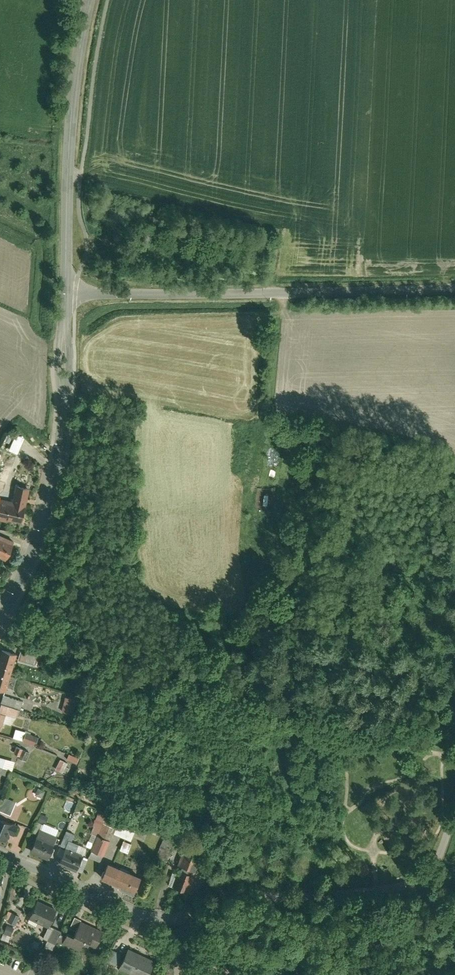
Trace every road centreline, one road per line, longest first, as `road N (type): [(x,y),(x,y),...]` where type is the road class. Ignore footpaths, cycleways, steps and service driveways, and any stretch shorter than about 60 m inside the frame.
road 1 (residential): [(68,291),(454,282)]
road 2 (tertiary): [(68,291),(54,477),(0,625)]
road 3 (tertiary): [(88,0),(68,143),(68,291)]
road 4 (residential): [(454,813),(440,853),(420,875),(204,906)]
road 5 (residential): [(0,852),(160,919),(204,906)]

